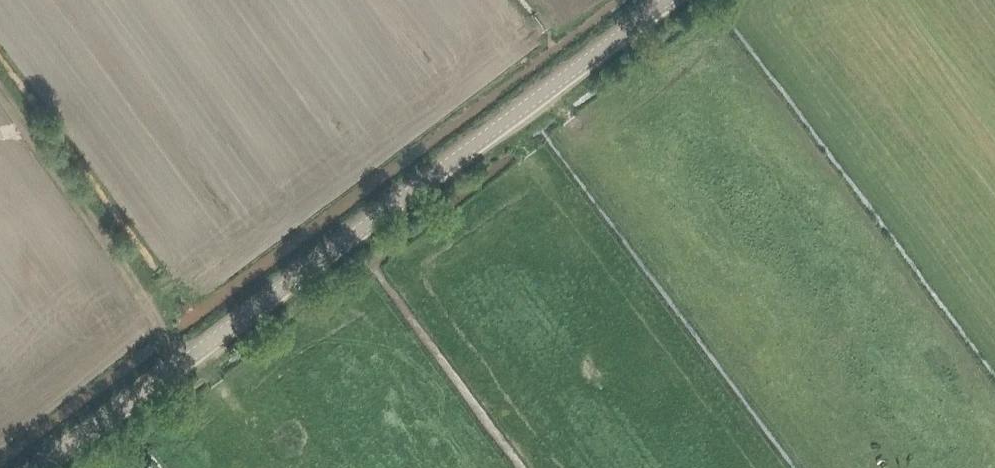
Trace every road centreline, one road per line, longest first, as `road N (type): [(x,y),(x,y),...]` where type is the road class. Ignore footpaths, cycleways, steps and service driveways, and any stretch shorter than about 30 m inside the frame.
road 1 (tertiary): [(39,467),(666,0)]

